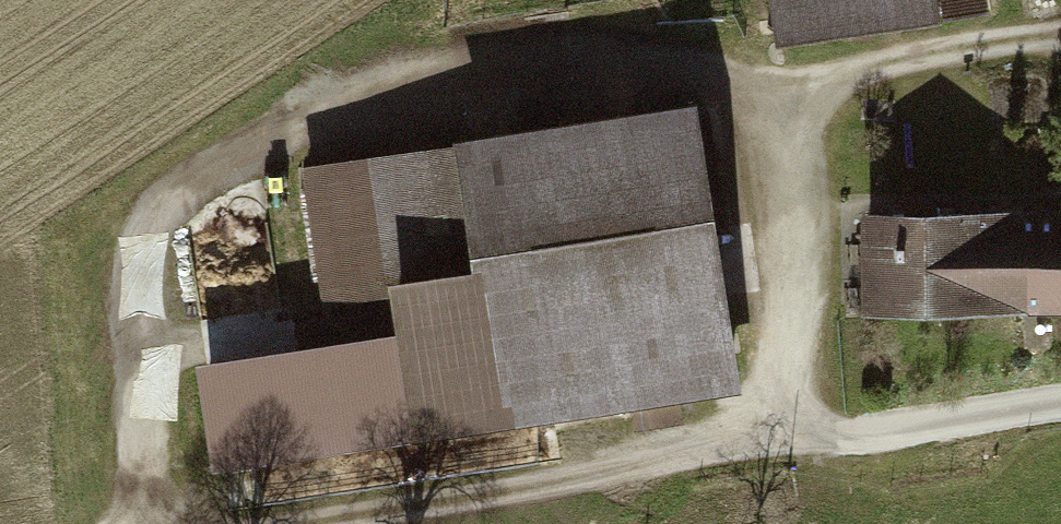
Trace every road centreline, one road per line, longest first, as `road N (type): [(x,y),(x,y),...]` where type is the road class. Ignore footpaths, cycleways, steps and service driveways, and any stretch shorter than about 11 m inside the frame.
road 1 (track): [(124,523),(148,449),(143,263),(203,171),(478,48),(658,55),(770,102),(792,212),(777,447)]
road 2 (track): [(1060,402),(282,523)]
road 3 (track): [(770,102),(990,45),(1060,36)]

